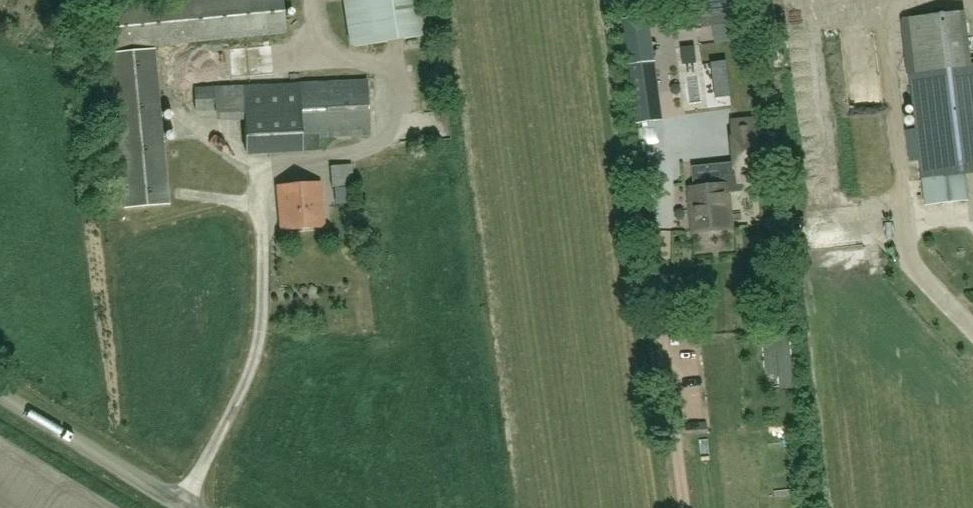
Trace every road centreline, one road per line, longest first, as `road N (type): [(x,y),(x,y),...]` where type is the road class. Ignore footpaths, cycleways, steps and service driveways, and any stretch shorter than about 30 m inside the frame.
road 1 (unclassified): [(190,507),(0,393)]

